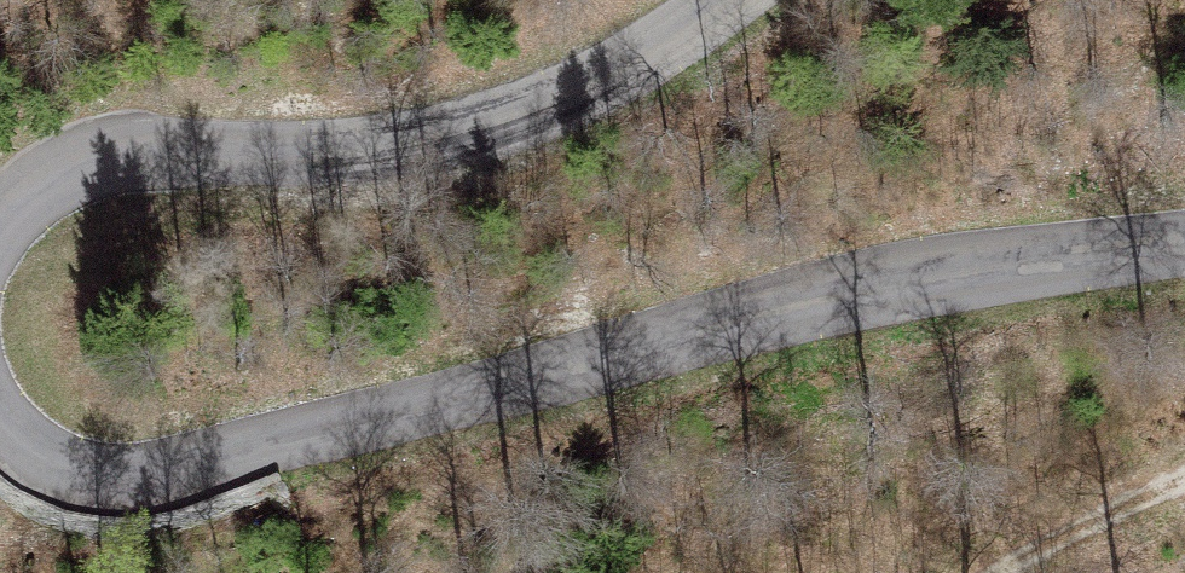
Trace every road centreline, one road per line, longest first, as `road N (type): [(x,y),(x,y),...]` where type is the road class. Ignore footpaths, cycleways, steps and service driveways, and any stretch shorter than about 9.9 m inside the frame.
road 1 (tertiary): [(1184,249),(159,465),(99,468),(44,454),(0,416)]
road 2 (tertiary): [(0,230),(35,185),(92,156),(166,147),(291,156),(399,147),(517,119),(622,76),(748,0)]

